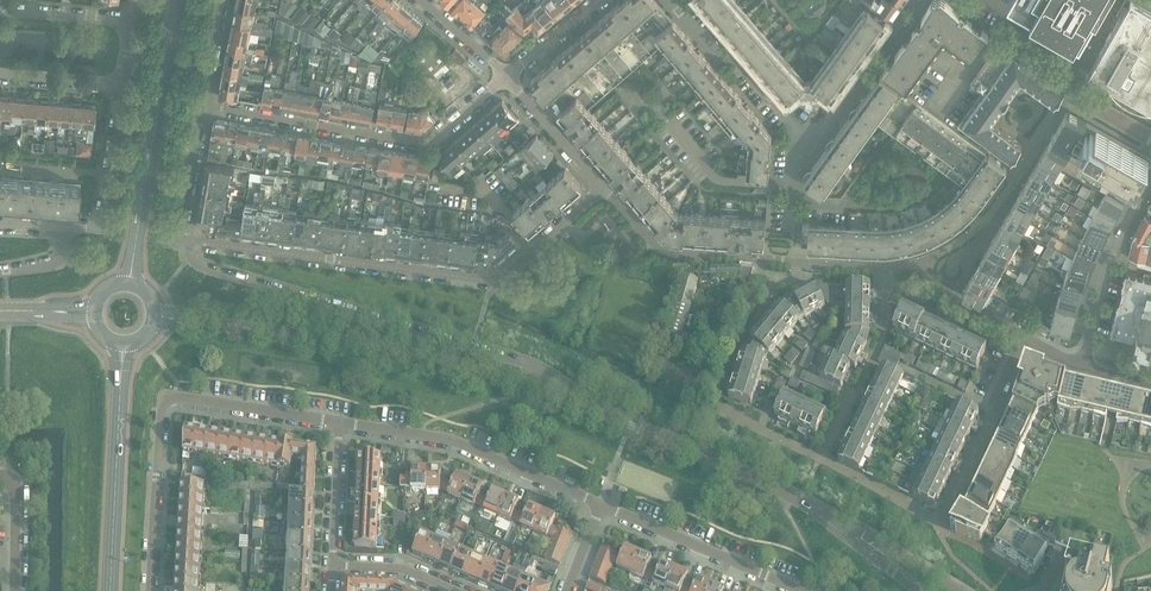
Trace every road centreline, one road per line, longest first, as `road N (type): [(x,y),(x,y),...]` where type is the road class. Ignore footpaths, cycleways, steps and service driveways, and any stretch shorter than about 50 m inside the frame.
road 1 (residential): [(1025,340),(951,299),(928,264),(886,270),(661,251),(604,190)]
road 2 (residential): [(604,190),(493,280),(189,240)]
road 3 (unclassified): [(563,396),(354,341),(155,317)]
road 4 (unclassified): [(190,260),(518,363),(557,381),(563,396)]
road 5 (residential): [(504,79),(427,144),(202,106)]
road 6 (unclassified): [(856,532),(788,493),(563,396)]
road 7 (tertiary): [(129,284),(181,0)]
road 8 (residential): [(601,505),(449,439),(339,421)]
road 9 (tertiary): [(111,590),(123,344)]
road 10 (residential): [(987,0),(1076,73),(1075,92),(1150,139)]
road 11 (residential): [(801,590),(601,505)]
road 12 (residential): [(807,151),(771,96),(668,0)]
road 13 (residential): [(1150,176),(1112,256),(1082,368)]
road 14 (residential): [(151,590),(163,401),(175,396)]
road 15 (residential): [(807,151),(920,0)]
road 16 (residential): [(124,83),(97,228),(68,227)]
road 17 (residential): [(1025,340),(991,412),(908,374)]
road 18 (residential): [(339,421),(175,396)]
road 19 (residential): [(604,190),(504,79)]
road 20 (residential): [(189,240),(179,240),(202,106)]
road 21 (residential): [(332,565),(339,421)]
road 22 (residential): [(0,9),(134,22)]
road 23 (residential): [(456,590),(405,569),(332,565)]
road 24 (residential): [(124,83),(0,74)]
road 25 (residential): [(504,79),(596,0)]
road 26 (unclassified): [(15,590),(15,488),(5,474)]

